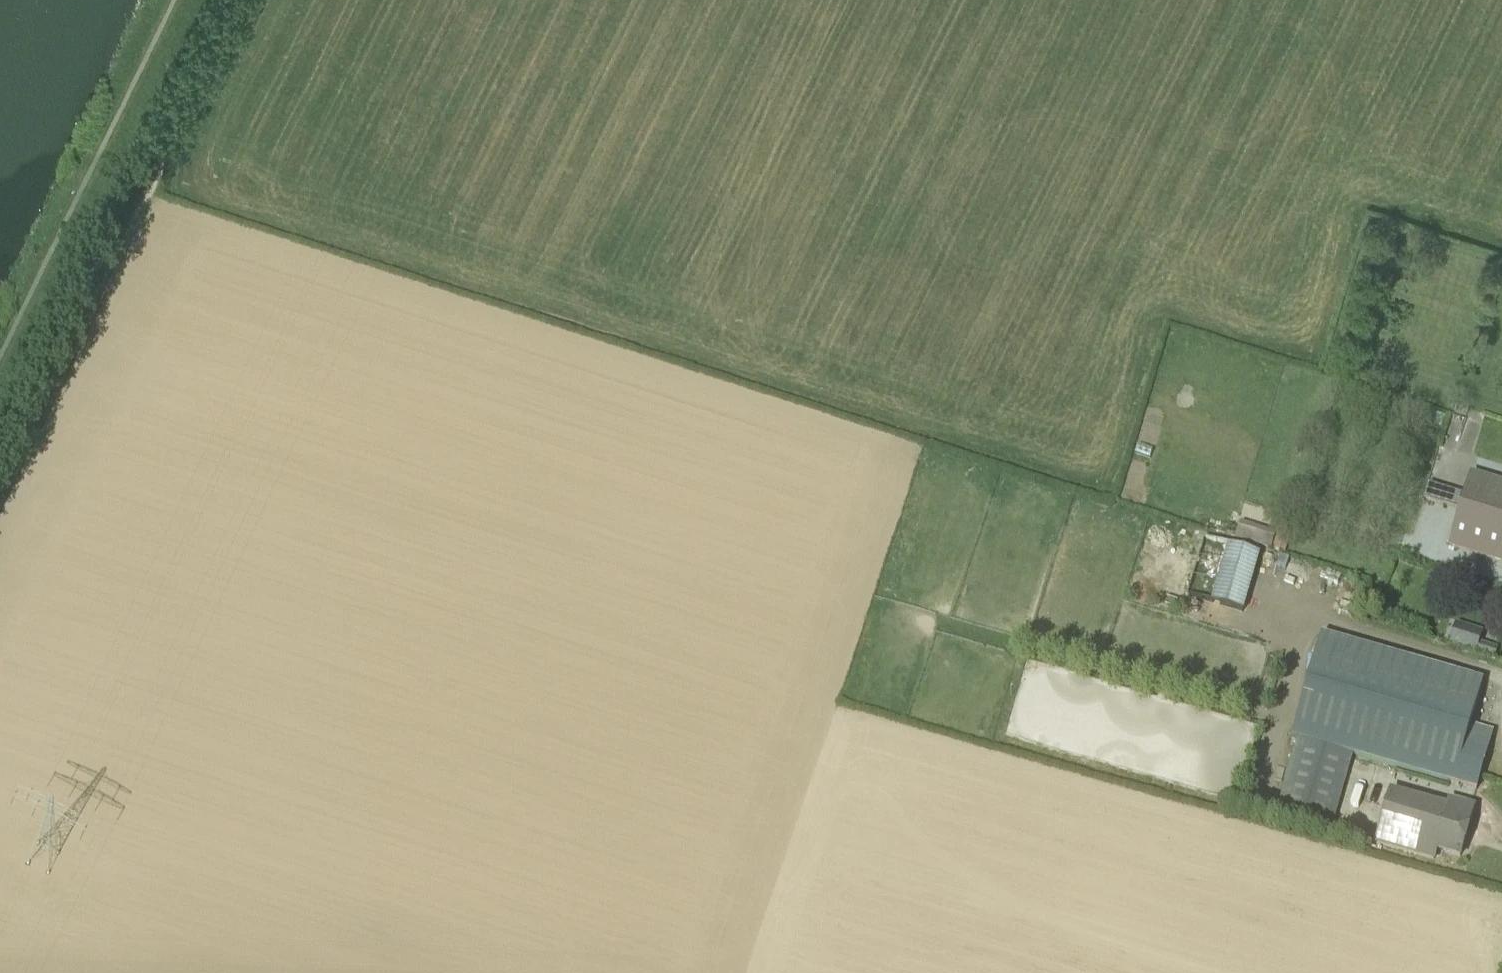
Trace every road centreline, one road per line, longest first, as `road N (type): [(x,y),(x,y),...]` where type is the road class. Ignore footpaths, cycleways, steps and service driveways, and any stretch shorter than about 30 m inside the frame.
road 1 (track): [(261,0),(0,508)]

